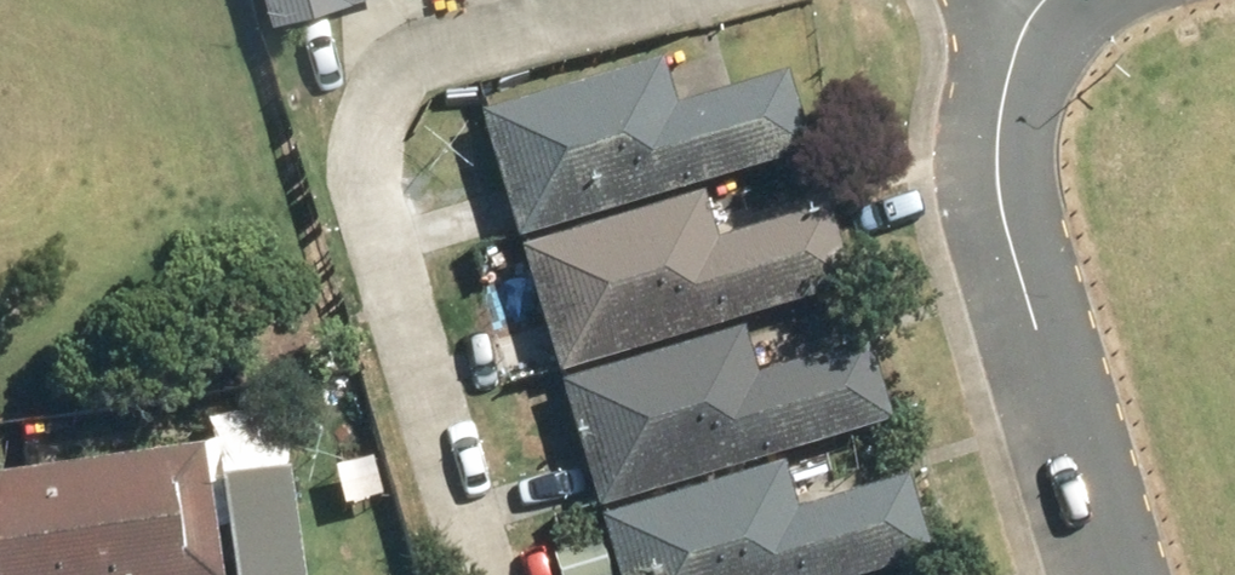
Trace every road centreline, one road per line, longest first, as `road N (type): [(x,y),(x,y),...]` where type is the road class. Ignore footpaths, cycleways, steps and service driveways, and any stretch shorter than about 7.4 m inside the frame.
road 1 (residential): [(1112,574),(1001,199),(994,110),(1032,18)]

